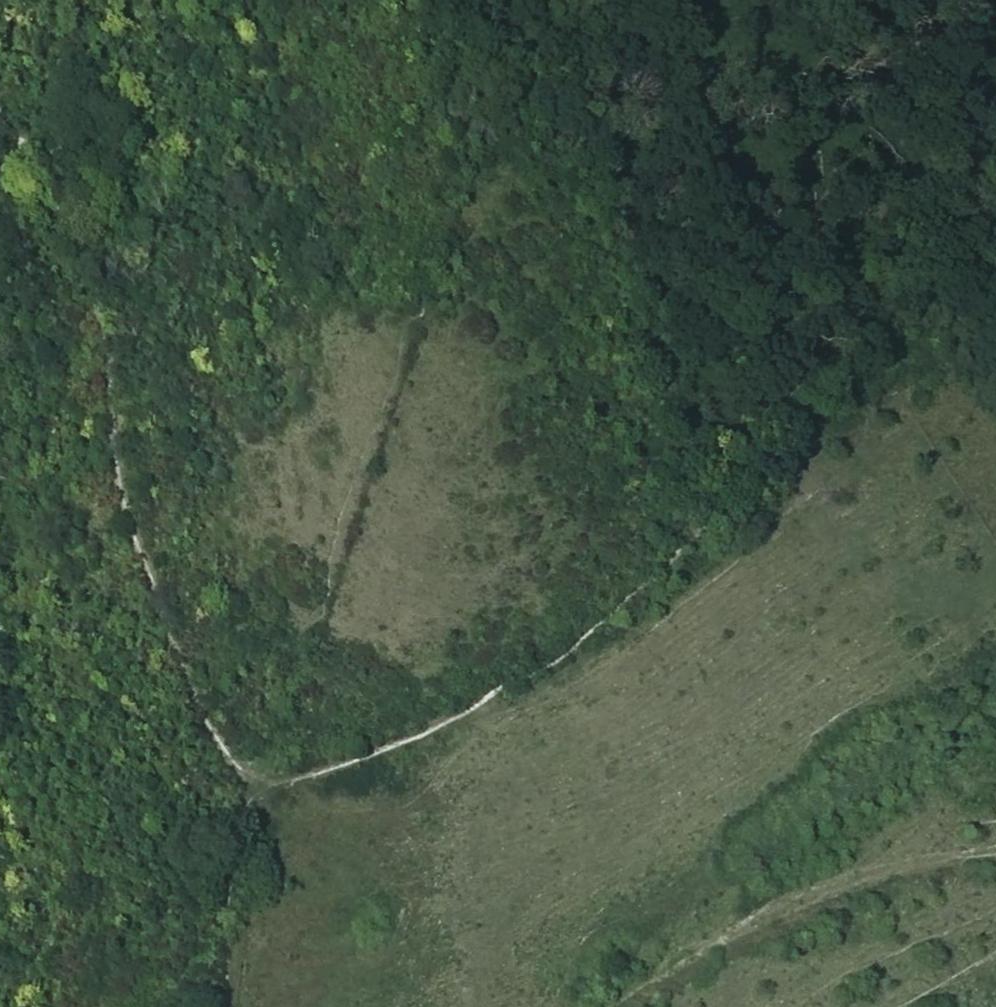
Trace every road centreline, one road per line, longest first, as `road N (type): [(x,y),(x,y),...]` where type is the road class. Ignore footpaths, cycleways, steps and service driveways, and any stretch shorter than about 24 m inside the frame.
road 1 (track): [(584,1006),(764,909),(941,859),(995,853)]

